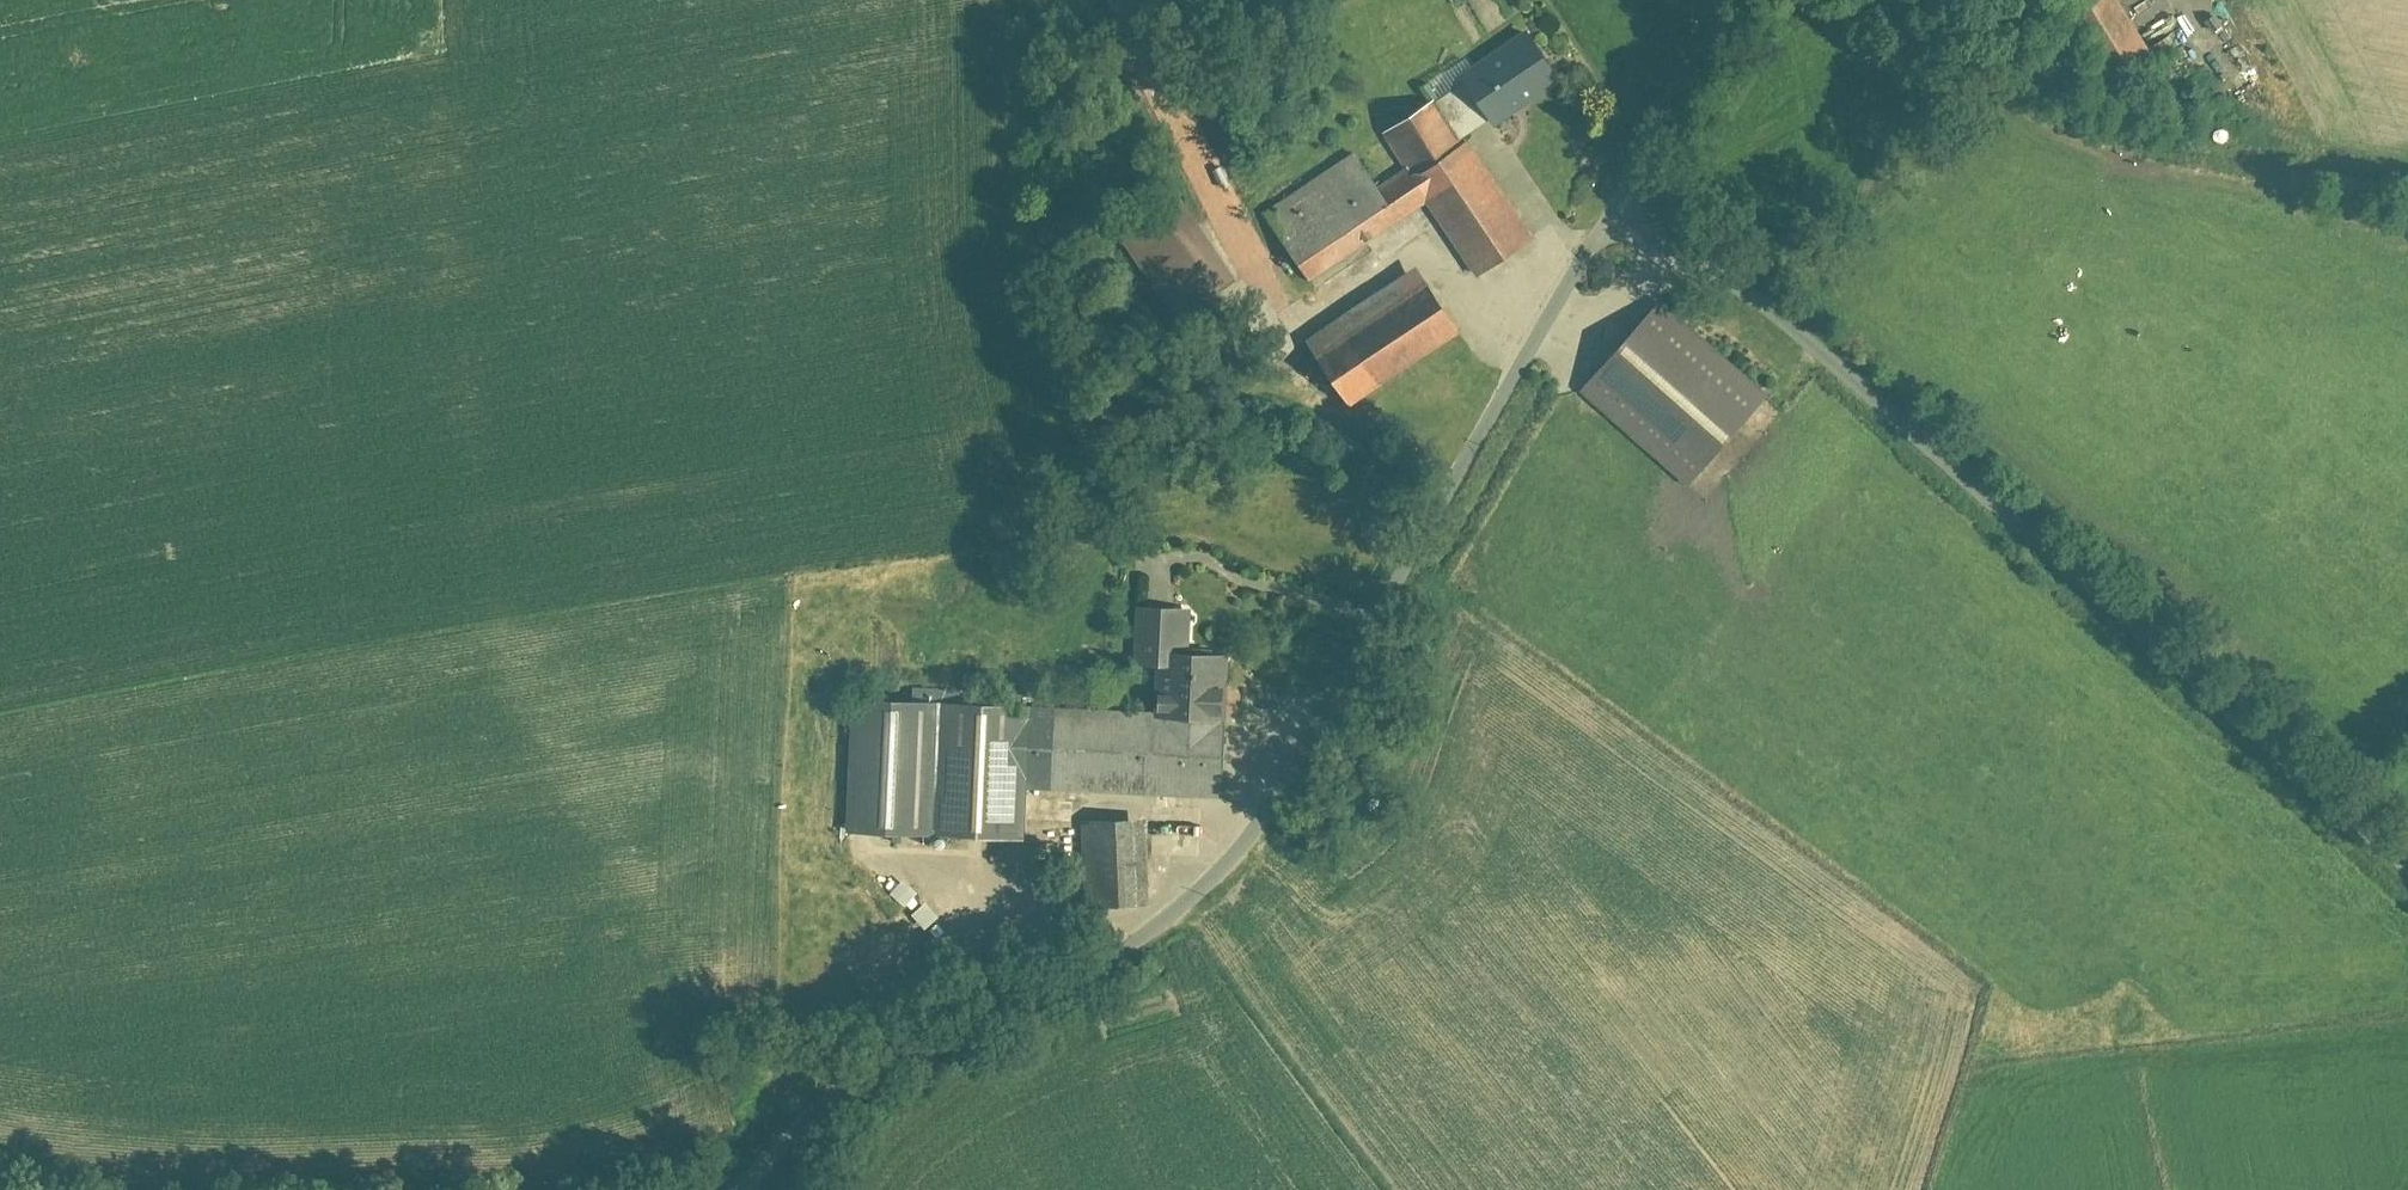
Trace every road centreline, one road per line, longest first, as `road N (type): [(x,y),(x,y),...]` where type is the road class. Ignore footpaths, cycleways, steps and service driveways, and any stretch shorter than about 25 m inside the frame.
road 1 (residential): [(745,1189),(866,1062),(1157,936),(1250,841),(1611,218)]
road 2 (residential): [(1611,218),(1775,314),(2407,871)]
road 3 (residential): [(1611,218),(1712,0)]

